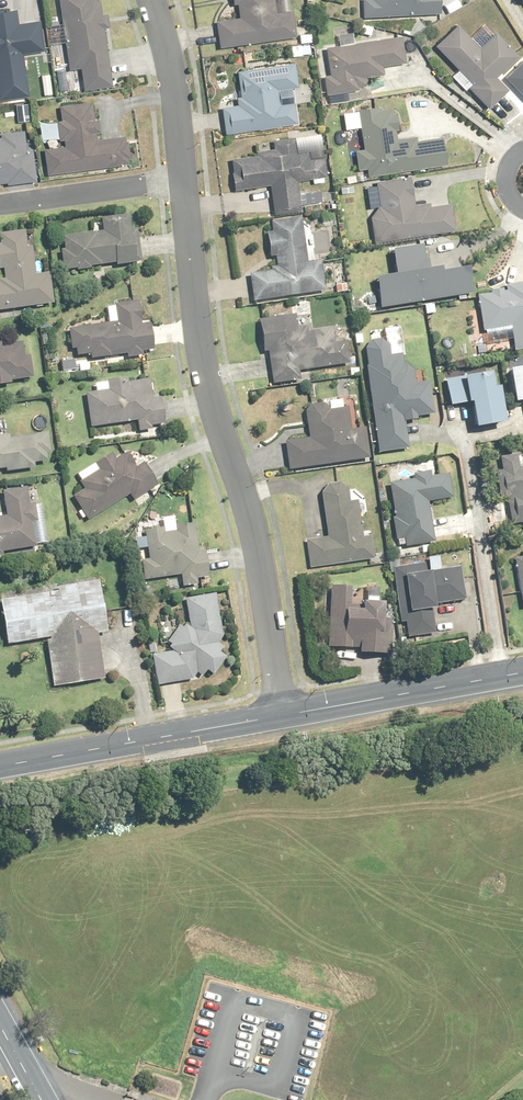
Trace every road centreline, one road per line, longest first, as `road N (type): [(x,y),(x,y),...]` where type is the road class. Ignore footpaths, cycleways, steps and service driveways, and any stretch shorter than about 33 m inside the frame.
road 1 (residential): [(183,183),(199,345),(215,425),(253,527),(282,716)]
road 2 (tertiary): [(282,716),(0,766)]
road 3 (tertiary): [(522,673),(282,716)]
road 4 (residential): [(147,0),(167,46),(183,183)]
road 5 (residential): [(0,207),(183,183)]

